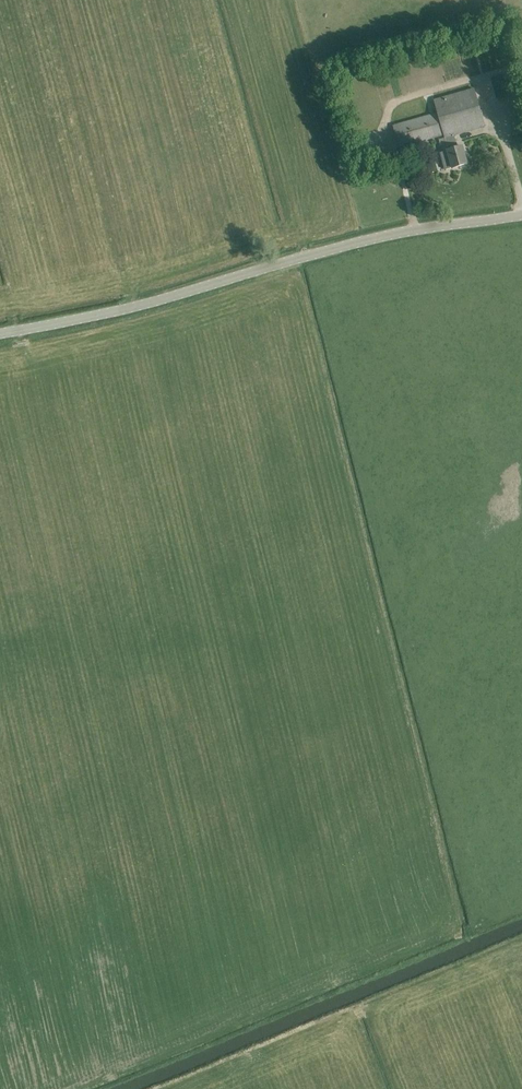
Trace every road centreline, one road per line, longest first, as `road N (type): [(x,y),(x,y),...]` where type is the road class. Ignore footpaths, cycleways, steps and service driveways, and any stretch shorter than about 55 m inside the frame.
road 1 (tertiary): [(0,334),(141,305),(388,234),(521,214)]

